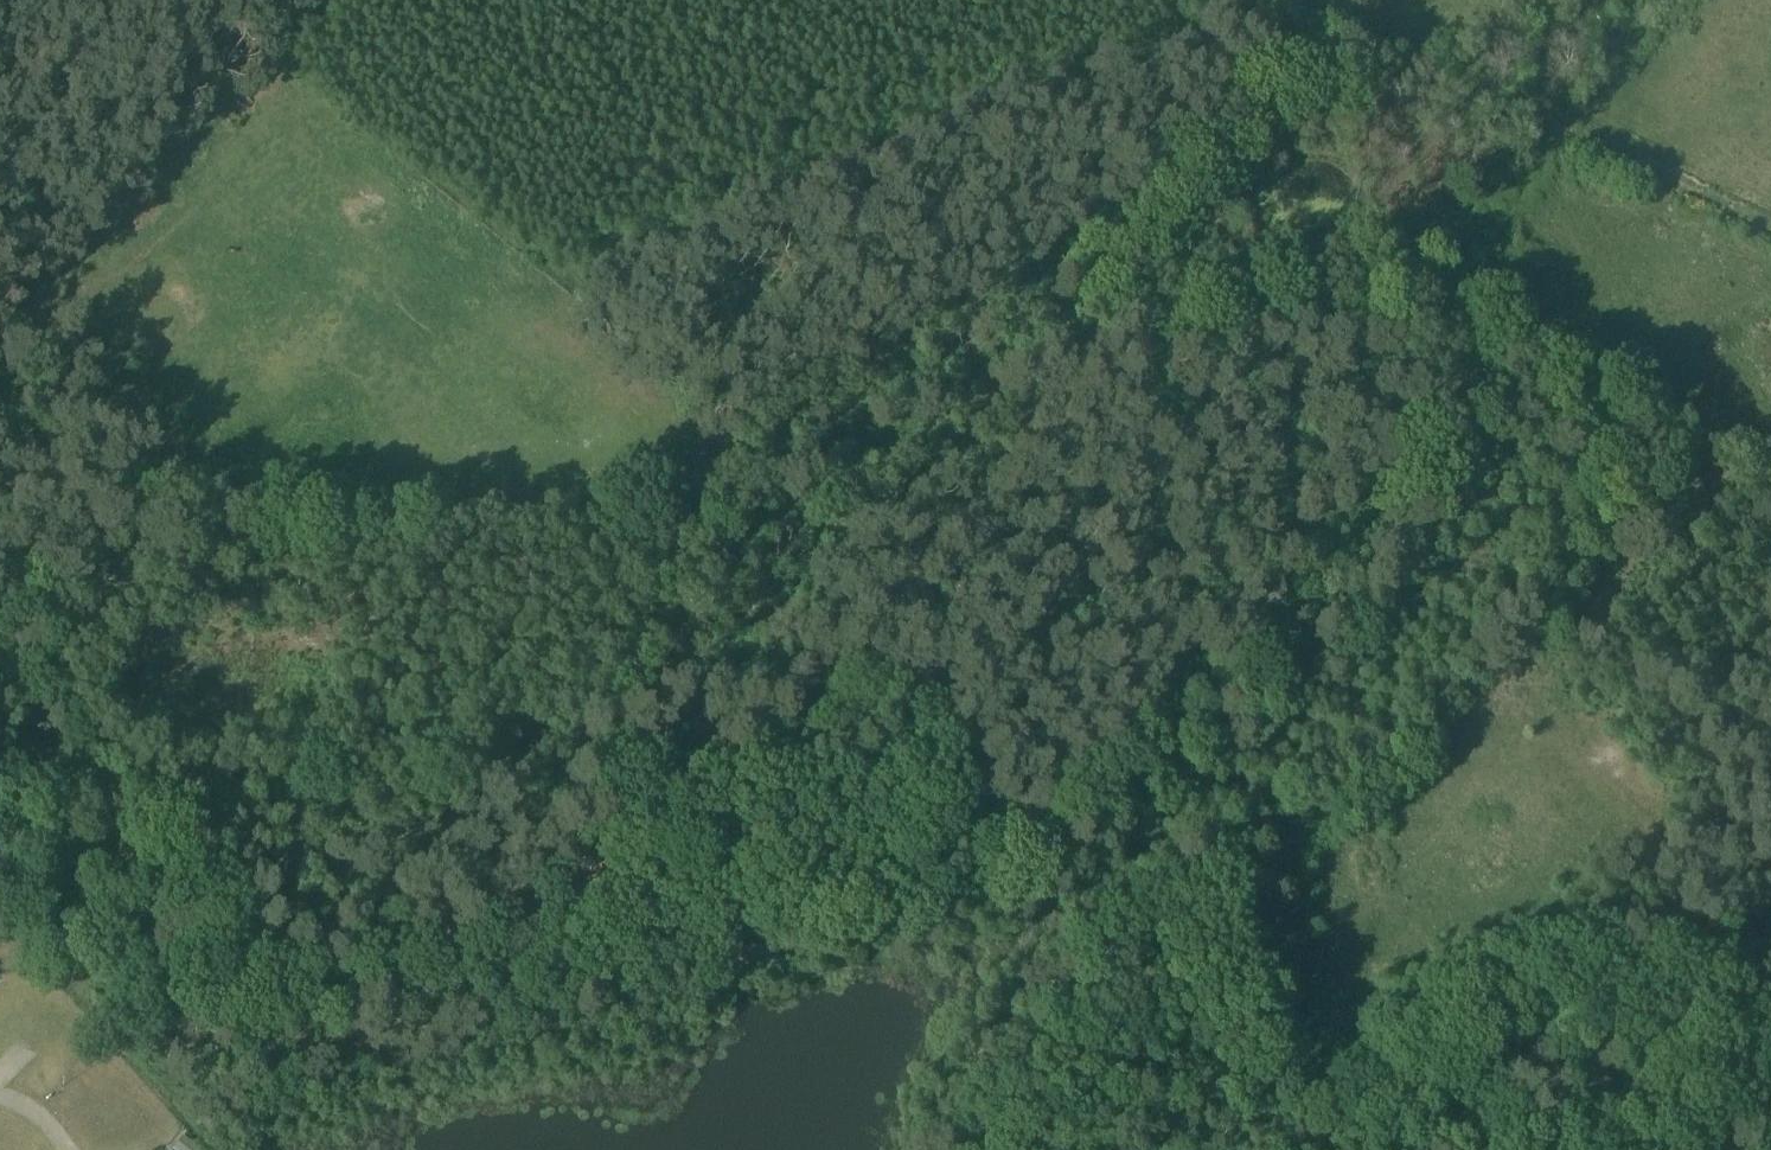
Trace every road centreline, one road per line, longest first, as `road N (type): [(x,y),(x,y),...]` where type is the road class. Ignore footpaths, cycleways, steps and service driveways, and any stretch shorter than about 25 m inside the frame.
road 1 (track): [(0,868),(97,964),(78,1000),(0,1080)]
road 2 (track): [(92,0),(0,160)]

